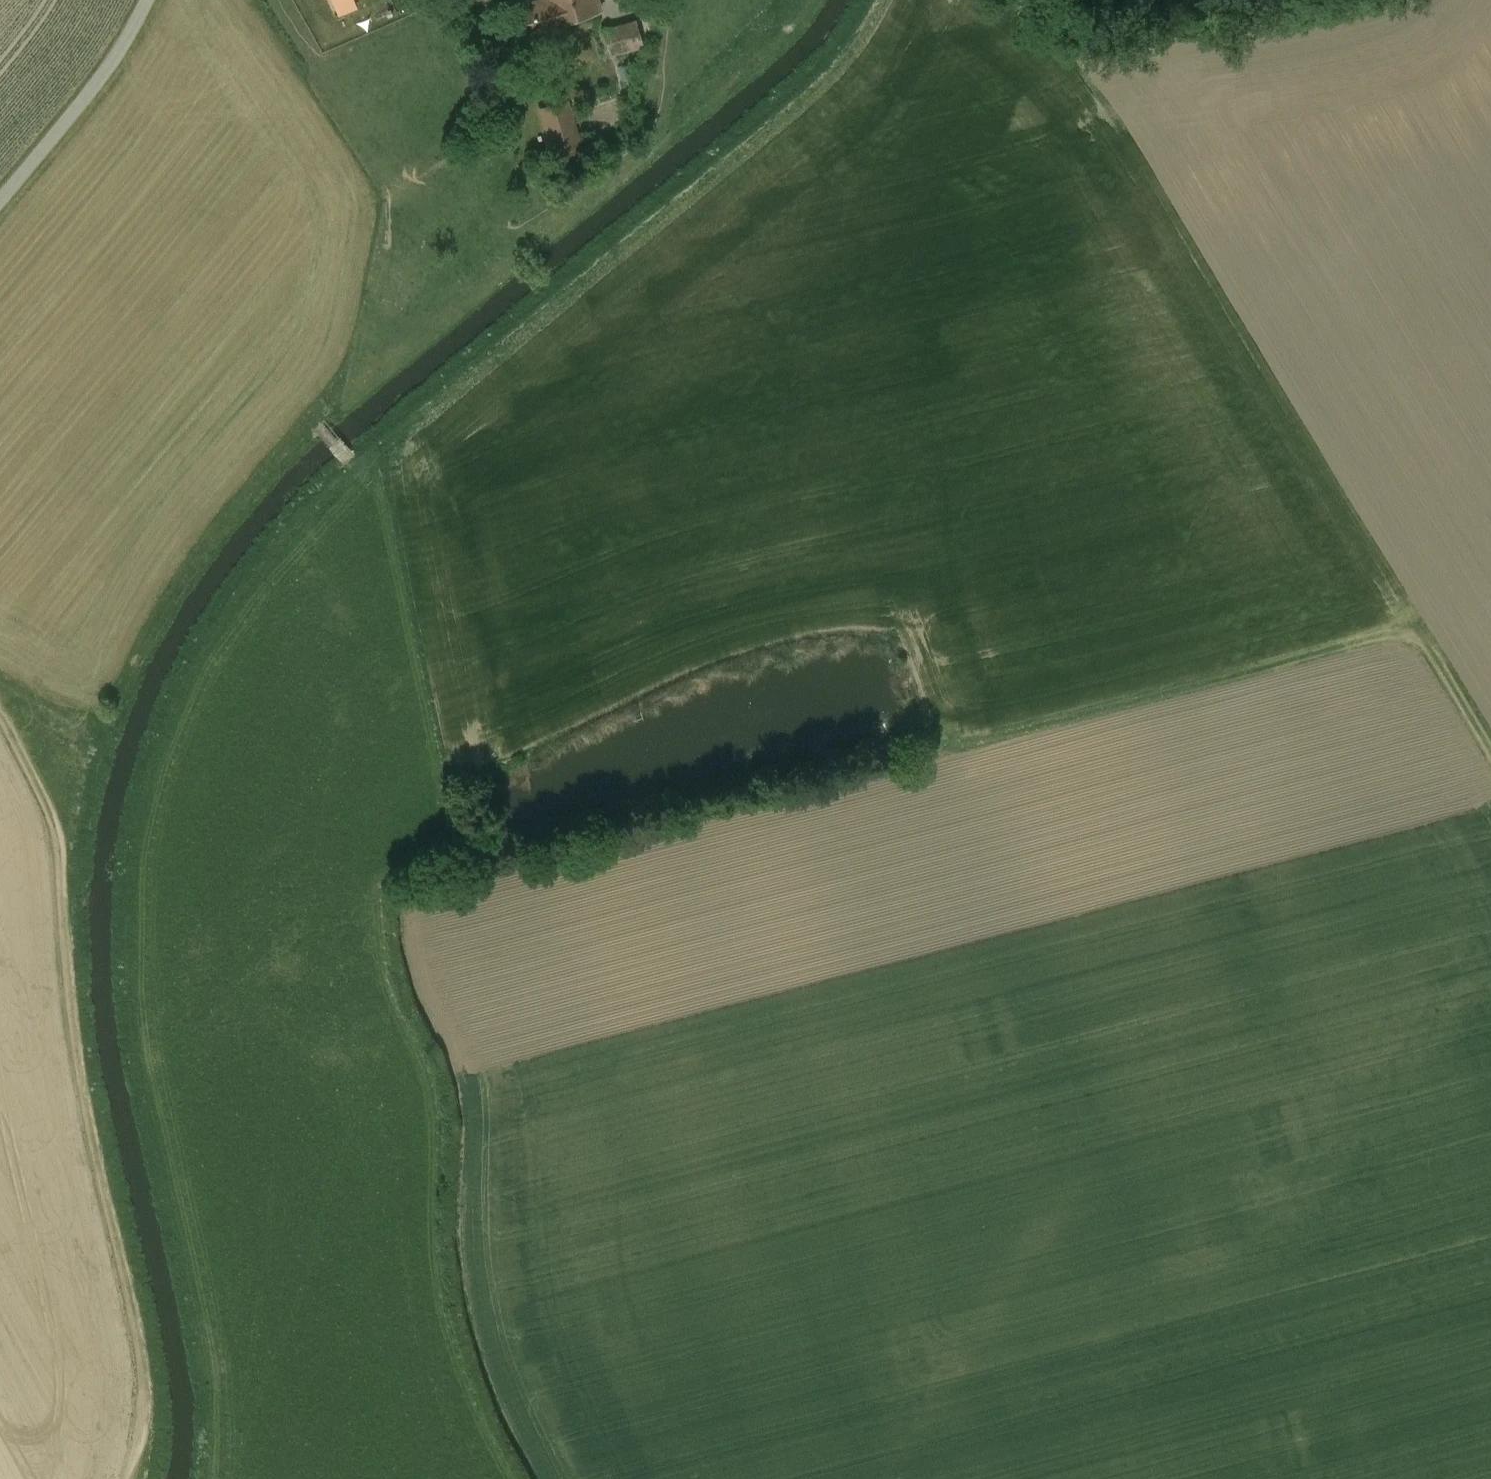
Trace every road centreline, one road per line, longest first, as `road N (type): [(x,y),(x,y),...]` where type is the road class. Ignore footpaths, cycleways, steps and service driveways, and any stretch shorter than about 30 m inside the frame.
road 1 (unclassified): [(148,0),(110,67),(0,198)]

